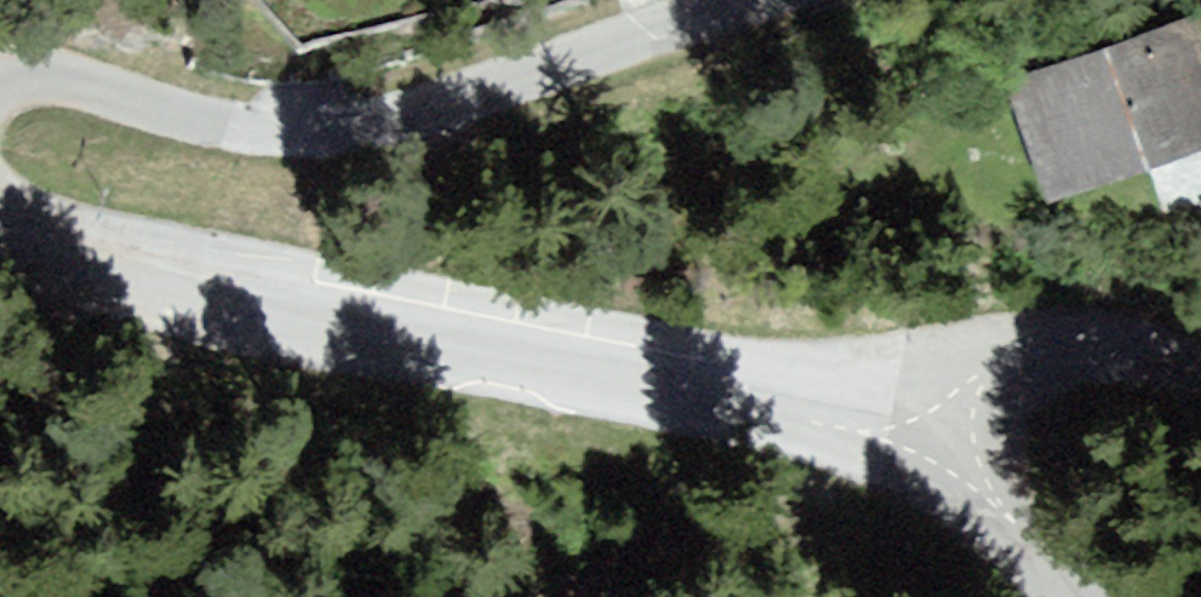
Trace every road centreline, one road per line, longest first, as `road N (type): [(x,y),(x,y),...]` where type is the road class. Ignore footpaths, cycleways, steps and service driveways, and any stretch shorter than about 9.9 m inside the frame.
road 1 (residential): [(945,471),(856,424),(696,379),(114,262),(0,214)]
road 2 (residential): [(0,72),(20,70),(306,139),(398,133),(564,94),(854,0)]
road 3 (track): [(626,365),(0,578)]
road 4 (residential): [(1200,368),(1077,335),(1013,351),(968,387),(945,471)]
road 5 (residential): [(1047,596),(1001,524),(945,471)]

